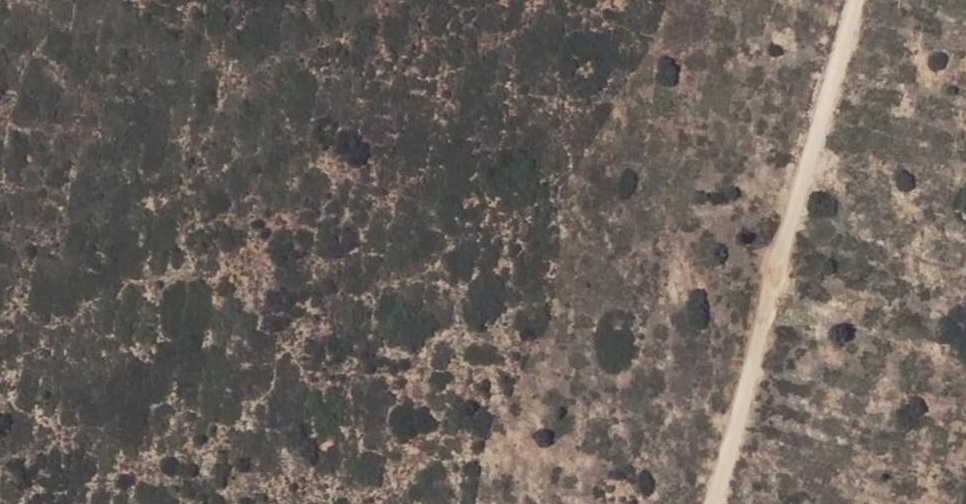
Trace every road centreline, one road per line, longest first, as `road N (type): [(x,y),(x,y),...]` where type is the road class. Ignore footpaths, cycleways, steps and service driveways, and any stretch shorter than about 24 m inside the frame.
road 1 (track): [(729,503),(874,0)]

